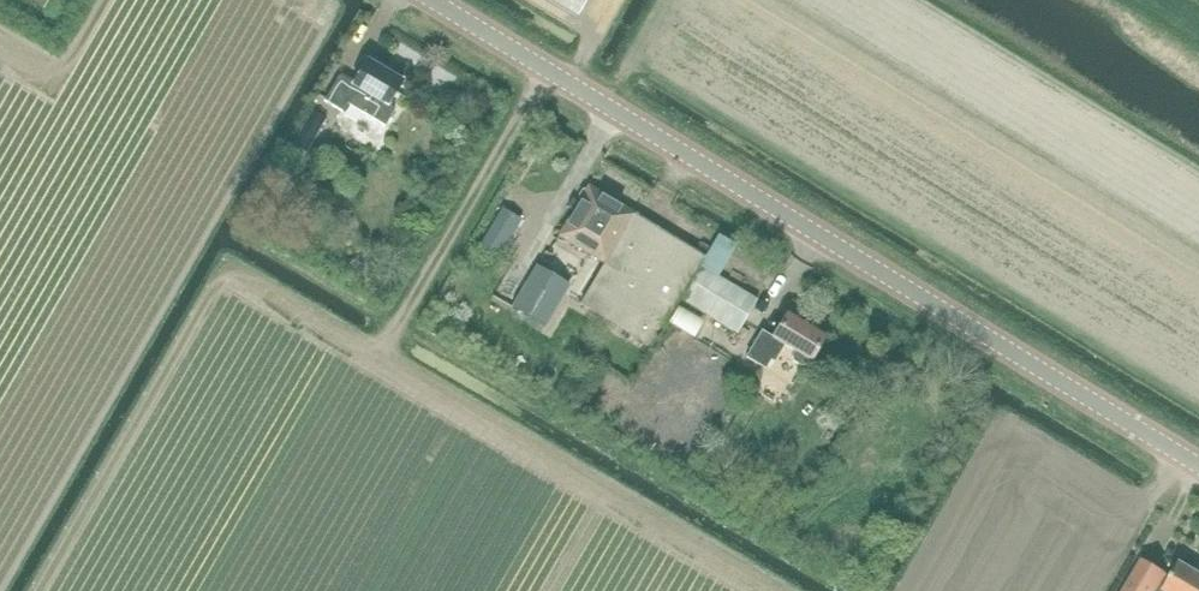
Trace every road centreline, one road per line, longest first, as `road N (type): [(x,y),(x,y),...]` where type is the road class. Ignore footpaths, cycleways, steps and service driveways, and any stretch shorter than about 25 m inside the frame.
road 1 (unclassified): [(1198,466),(431,0)]

